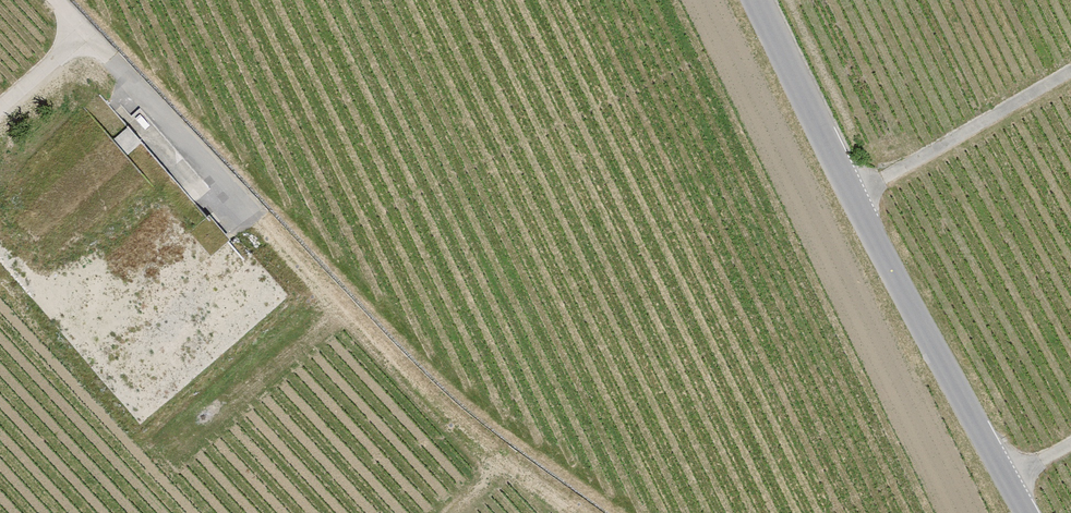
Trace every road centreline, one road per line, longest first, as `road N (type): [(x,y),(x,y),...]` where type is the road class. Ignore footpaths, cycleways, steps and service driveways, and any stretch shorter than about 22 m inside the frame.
road 1 (track): [(598,512),(482,419),(52,0)]
road 2 (tertiary): [(760,0),(858,196),(1037,512)]
road 3 (track): [(858,196),(1070,72)]

